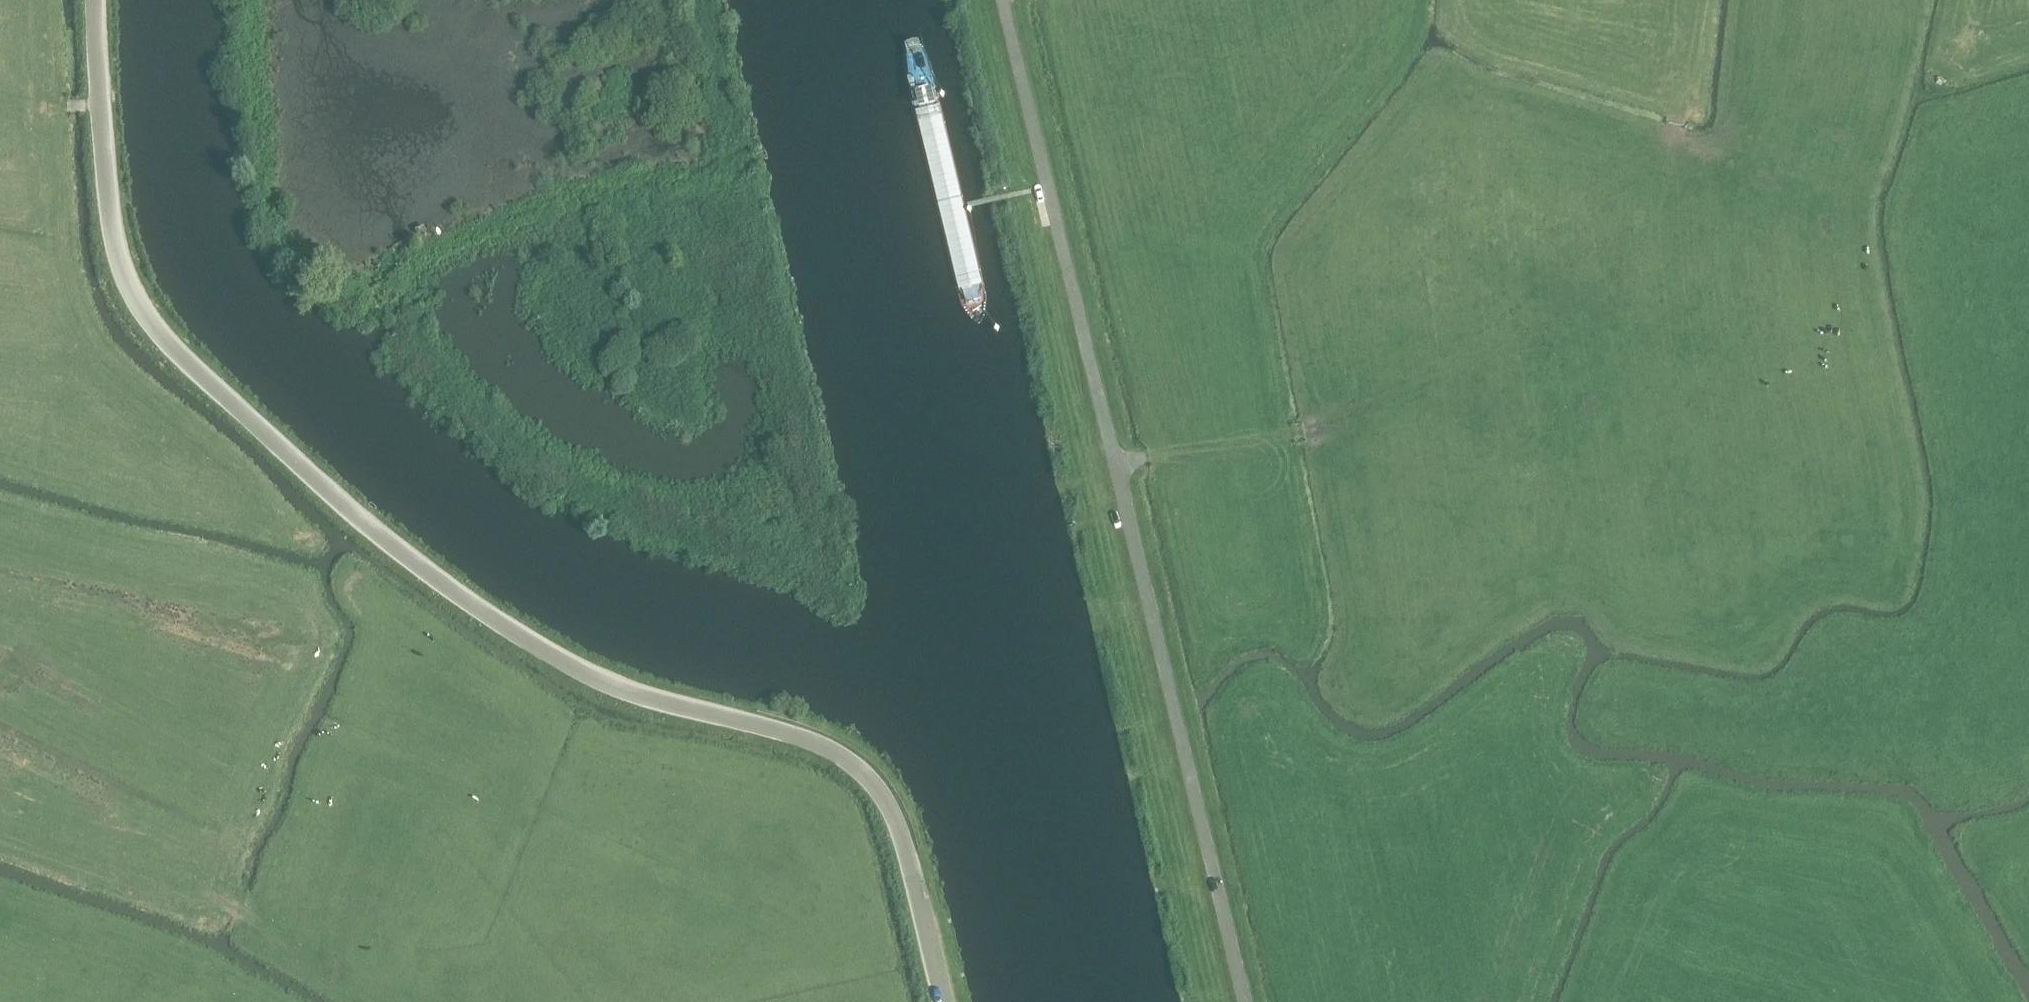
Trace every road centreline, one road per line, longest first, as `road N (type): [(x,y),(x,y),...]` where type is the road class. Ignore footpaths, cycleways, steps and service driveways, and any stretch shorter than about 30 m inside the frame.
road 1 (unclassified): [(942,1001),(900,836),(856,766),(794,734),(621,691),(511,629),(355,513),(157,326),(128,278),(113,227),(95,0)]
road 2 (unclassified): [(1008,0),(1245,1001)]

